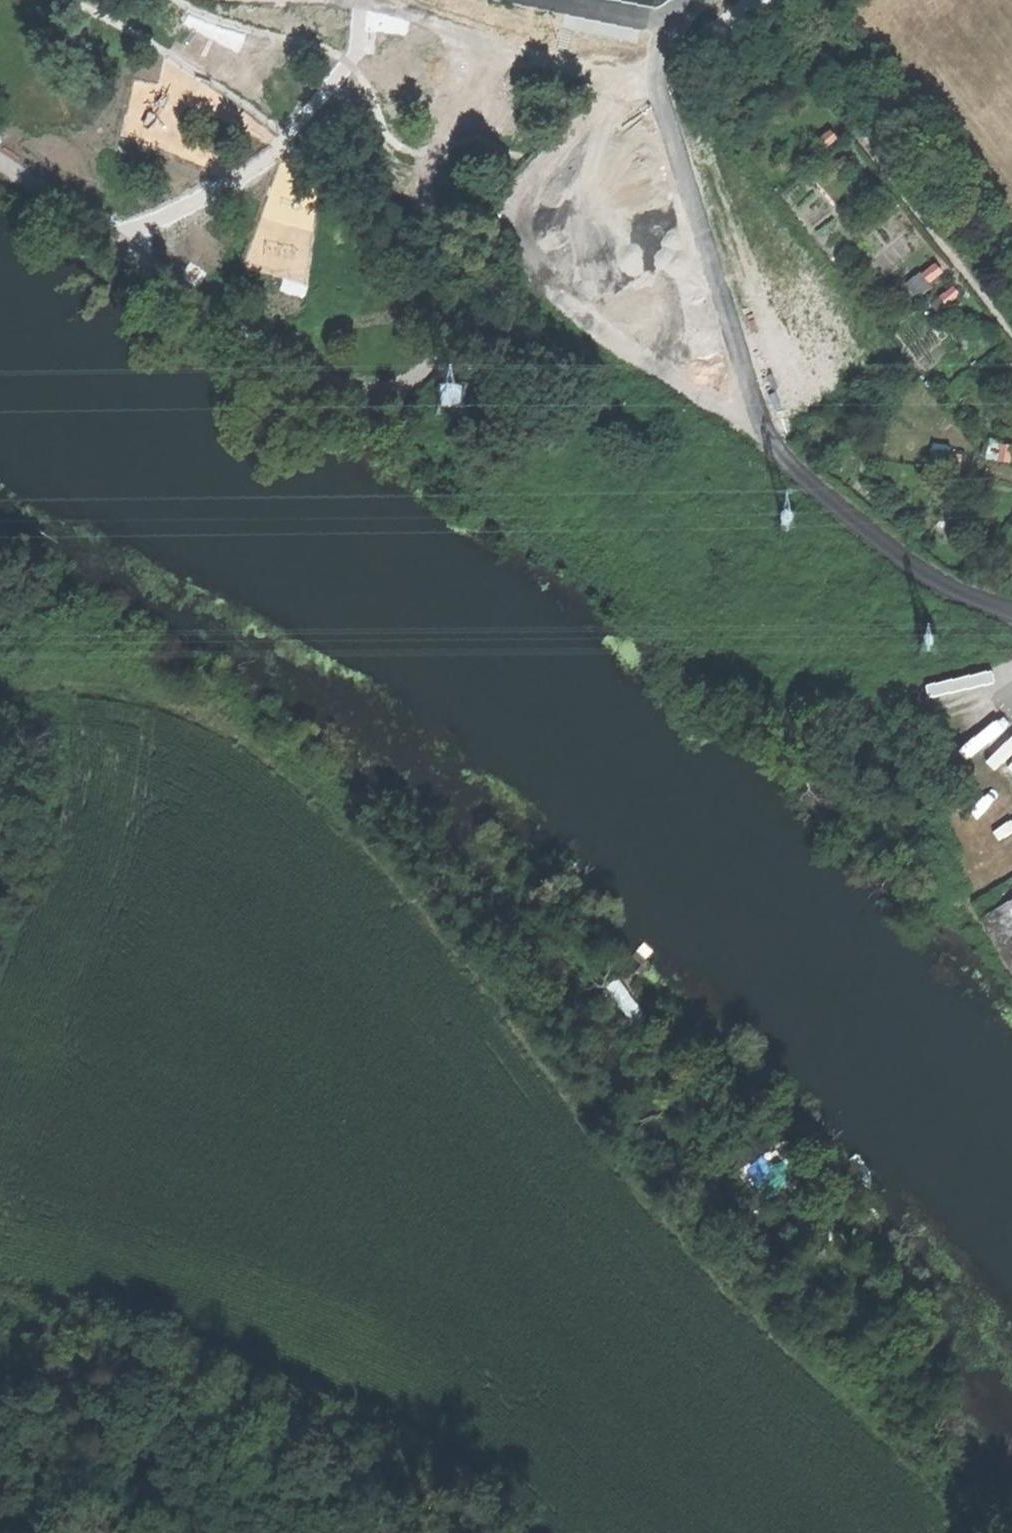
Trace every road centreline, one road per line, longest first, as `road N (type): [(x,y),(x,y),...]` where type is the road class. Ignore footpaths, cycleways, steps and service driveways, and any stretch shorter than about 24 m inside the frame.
road 1 (track): [(666,41),(532,180),(521,225),(533,261),(582,323),(772,448),(942,585),(1011,609)]
road 2 (track): [(487,991),(303,781),(210,716),(100,687),(16,697),(0,675)]
road 3 (residential): [(721,0),(666,41),(473,0)]

